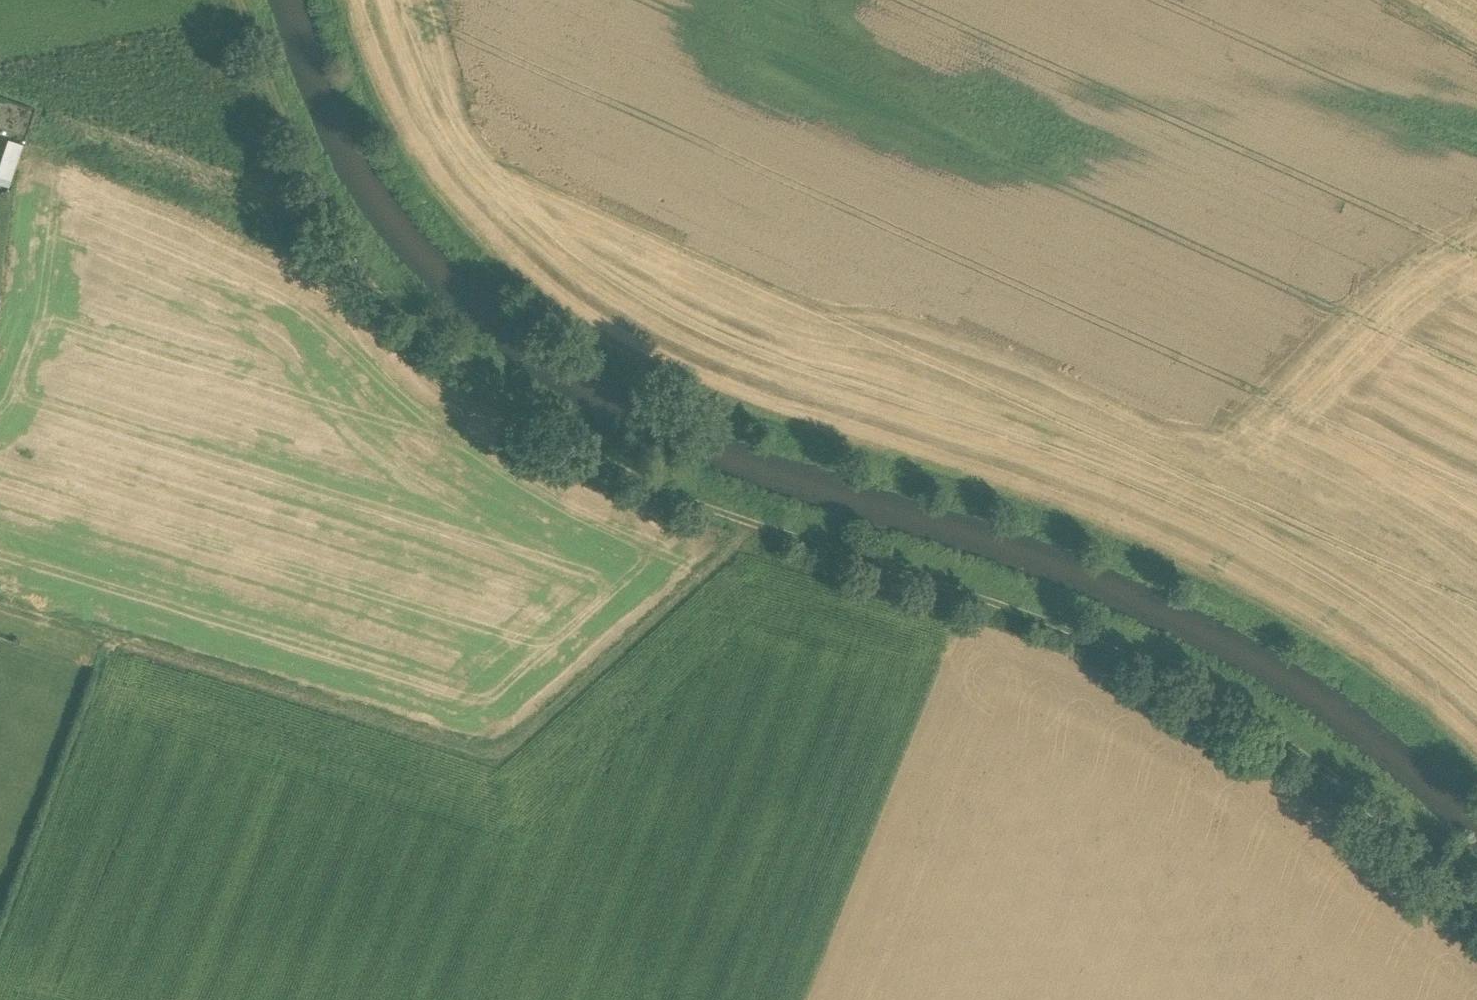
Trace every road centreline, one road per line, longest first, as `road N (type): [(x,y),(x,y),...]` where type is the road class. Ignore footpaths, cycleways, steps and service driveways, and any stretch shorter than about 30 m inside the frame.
road 1 (track): [(1476,907),(1388,824),(1254,728),(1187,692),(1035,625),(682,506),(556,440),(491,393),(353,263),(246,0)]
road 2 (track): [(1476,779),(1404,715),(1224,606),(989,507),(720,421),(562,330),(450,236),(411,181),(380,125),(337,0)]
road 3 (track): [(0,605),(499,765),(522,760),(772,540)]
road 4 (track): [(1404,999),(1455,884)]

